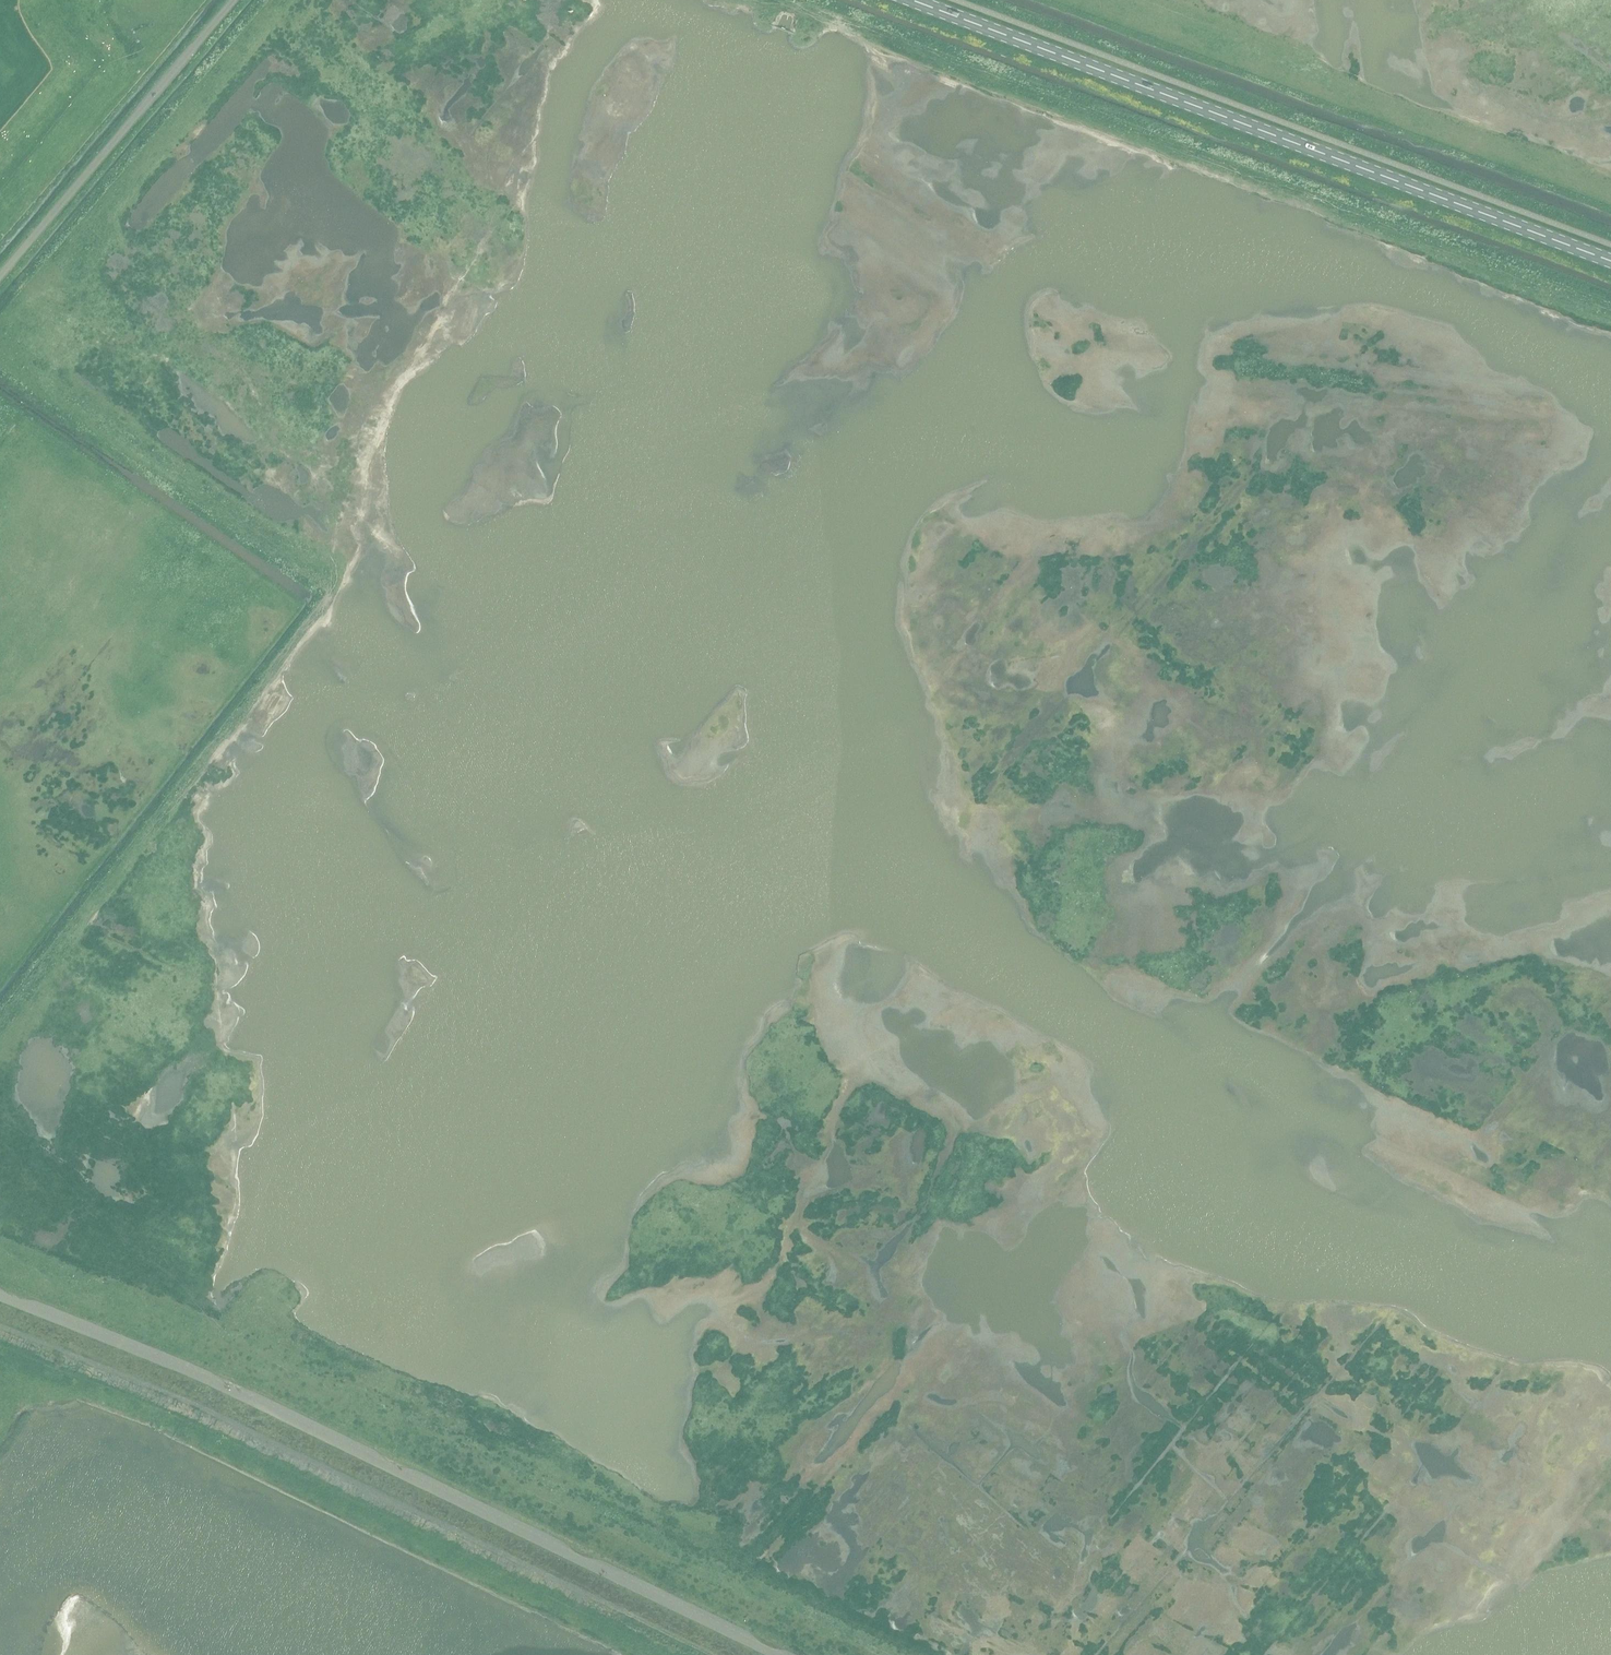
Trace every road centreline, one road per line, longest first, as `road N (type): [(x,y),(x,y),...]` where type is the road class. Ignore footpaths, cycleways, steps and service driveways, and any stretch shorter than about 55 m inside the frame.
road 1 (unclassified): [(785,1654),(212,1379),(0,1296)]
road 2 (primary): [(1610,262),(911,0)]
road 3 (unclassified): [(0,274),(234,0)]

